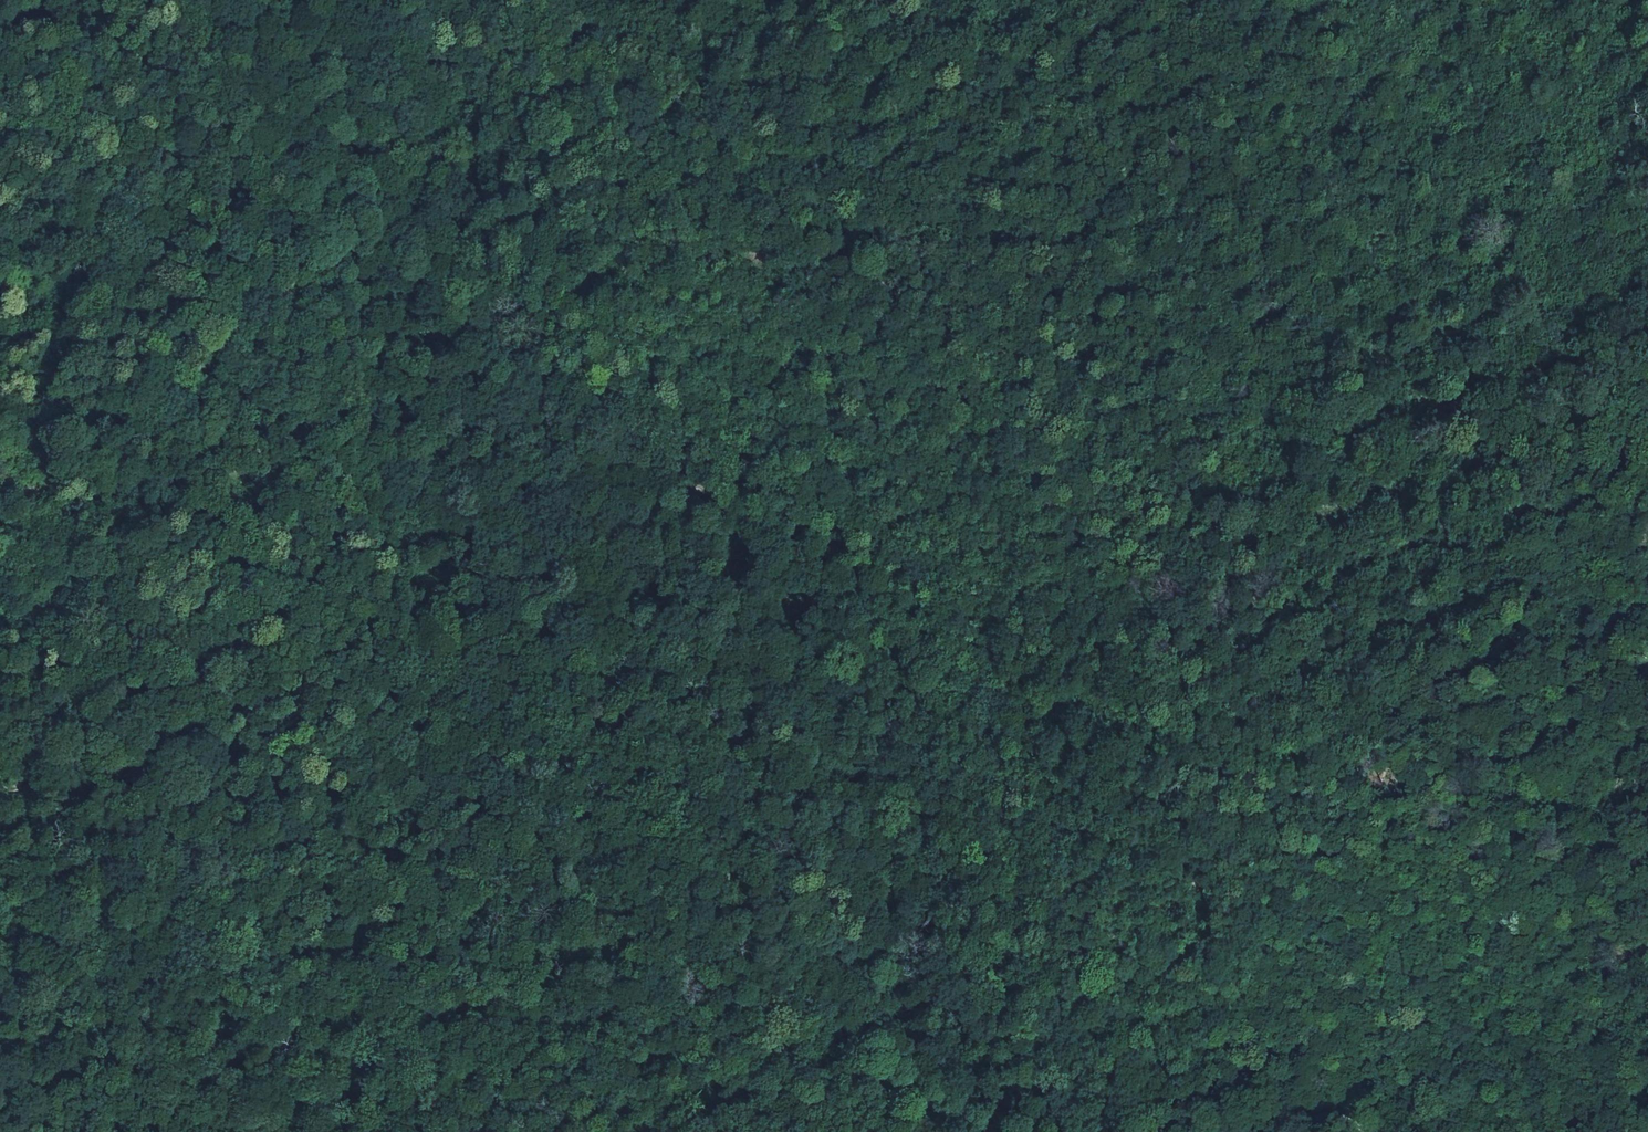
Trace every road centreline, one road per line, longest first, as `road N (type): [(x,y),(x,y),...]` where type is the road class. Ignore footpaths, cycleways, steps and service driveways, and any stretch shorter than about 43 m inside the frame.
road 1 (track): [(1255,1131),(1111,1102),(1025,1060),(987,1029),(938,920),(912,791),(866,662),(803,560),(733,499),(621,443),(545,385),(486,307),(404,0)]
road 2 (track): [(963,1131),(876,1087),(808,1075),(754,1091),(686,1131)]

